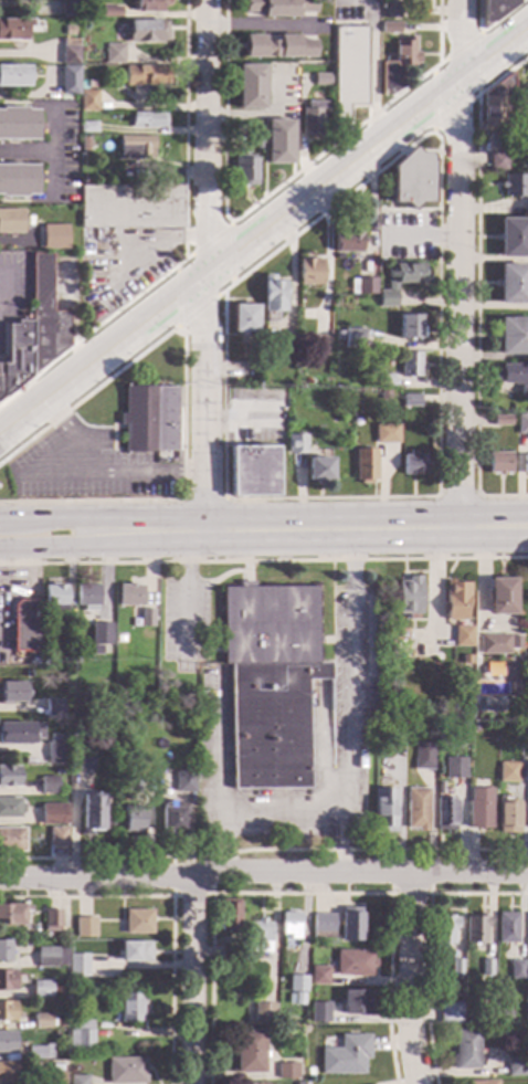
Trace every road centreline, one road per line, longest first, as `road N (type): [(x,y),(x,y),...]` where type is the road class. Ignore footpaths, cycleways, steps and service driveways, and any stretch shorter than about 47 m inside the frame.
road 1 (secondary): [(527,26),(0,429)]
road 2 (residential): [(207,0),(202,530)]
road 3 (residential): [(460,0),(458,529)]
road 4 (residential): [(527,877),(0,879)]
road 5 (secondary): [(129,532),(527,529)]
road 6 (residential): [(411,877),(408,1015),(417,1083)]
road 7 (residential): [(193,878),(191,1083)]
road 8 (secondary): [(0,549),(77,546),(129,532)]

